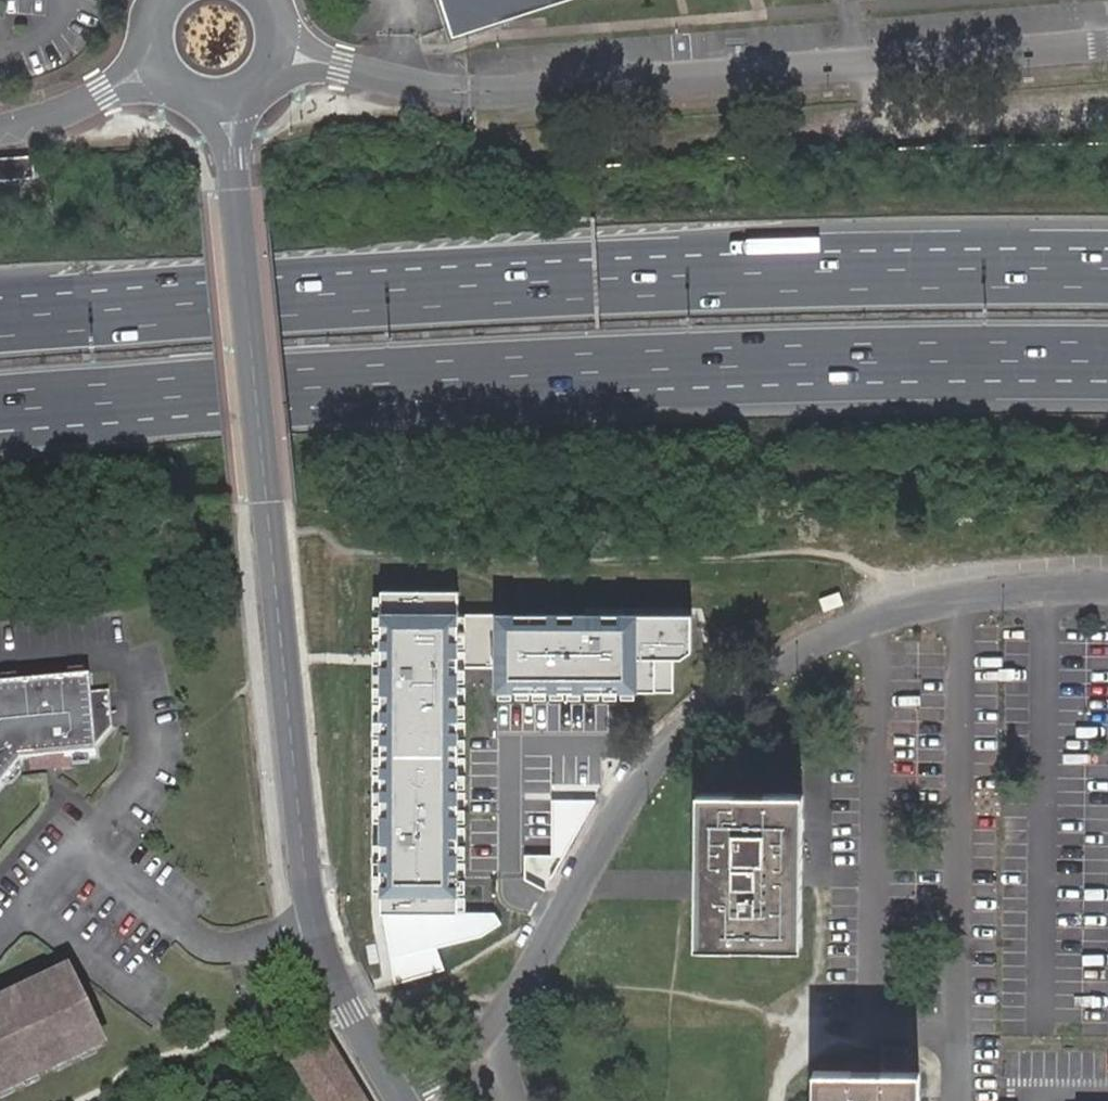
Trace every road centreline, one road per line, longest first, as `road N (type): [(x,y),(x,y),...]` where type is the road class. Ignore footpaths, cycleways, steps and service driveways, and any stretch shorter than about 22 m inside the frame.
road 1 (motorway): [(1107,277),(593,289),(0,328)]
road 2 (motorway): [(0,403),(588,363),(1107,355)]
road 3 (tertiary): [(233,162),(305,870),(334,970),(397,1091)]
road 4 (residential): [(1107,586),(910,609),(837,635),(739,687),(637,789),(496,1028),(482,1044),(397,1091)]
road 5 (residential): [(340,67),(464,90),(1107,48)]
road 6 (track): [(823,760),(821,982),(816,1014),(779,1100)]

